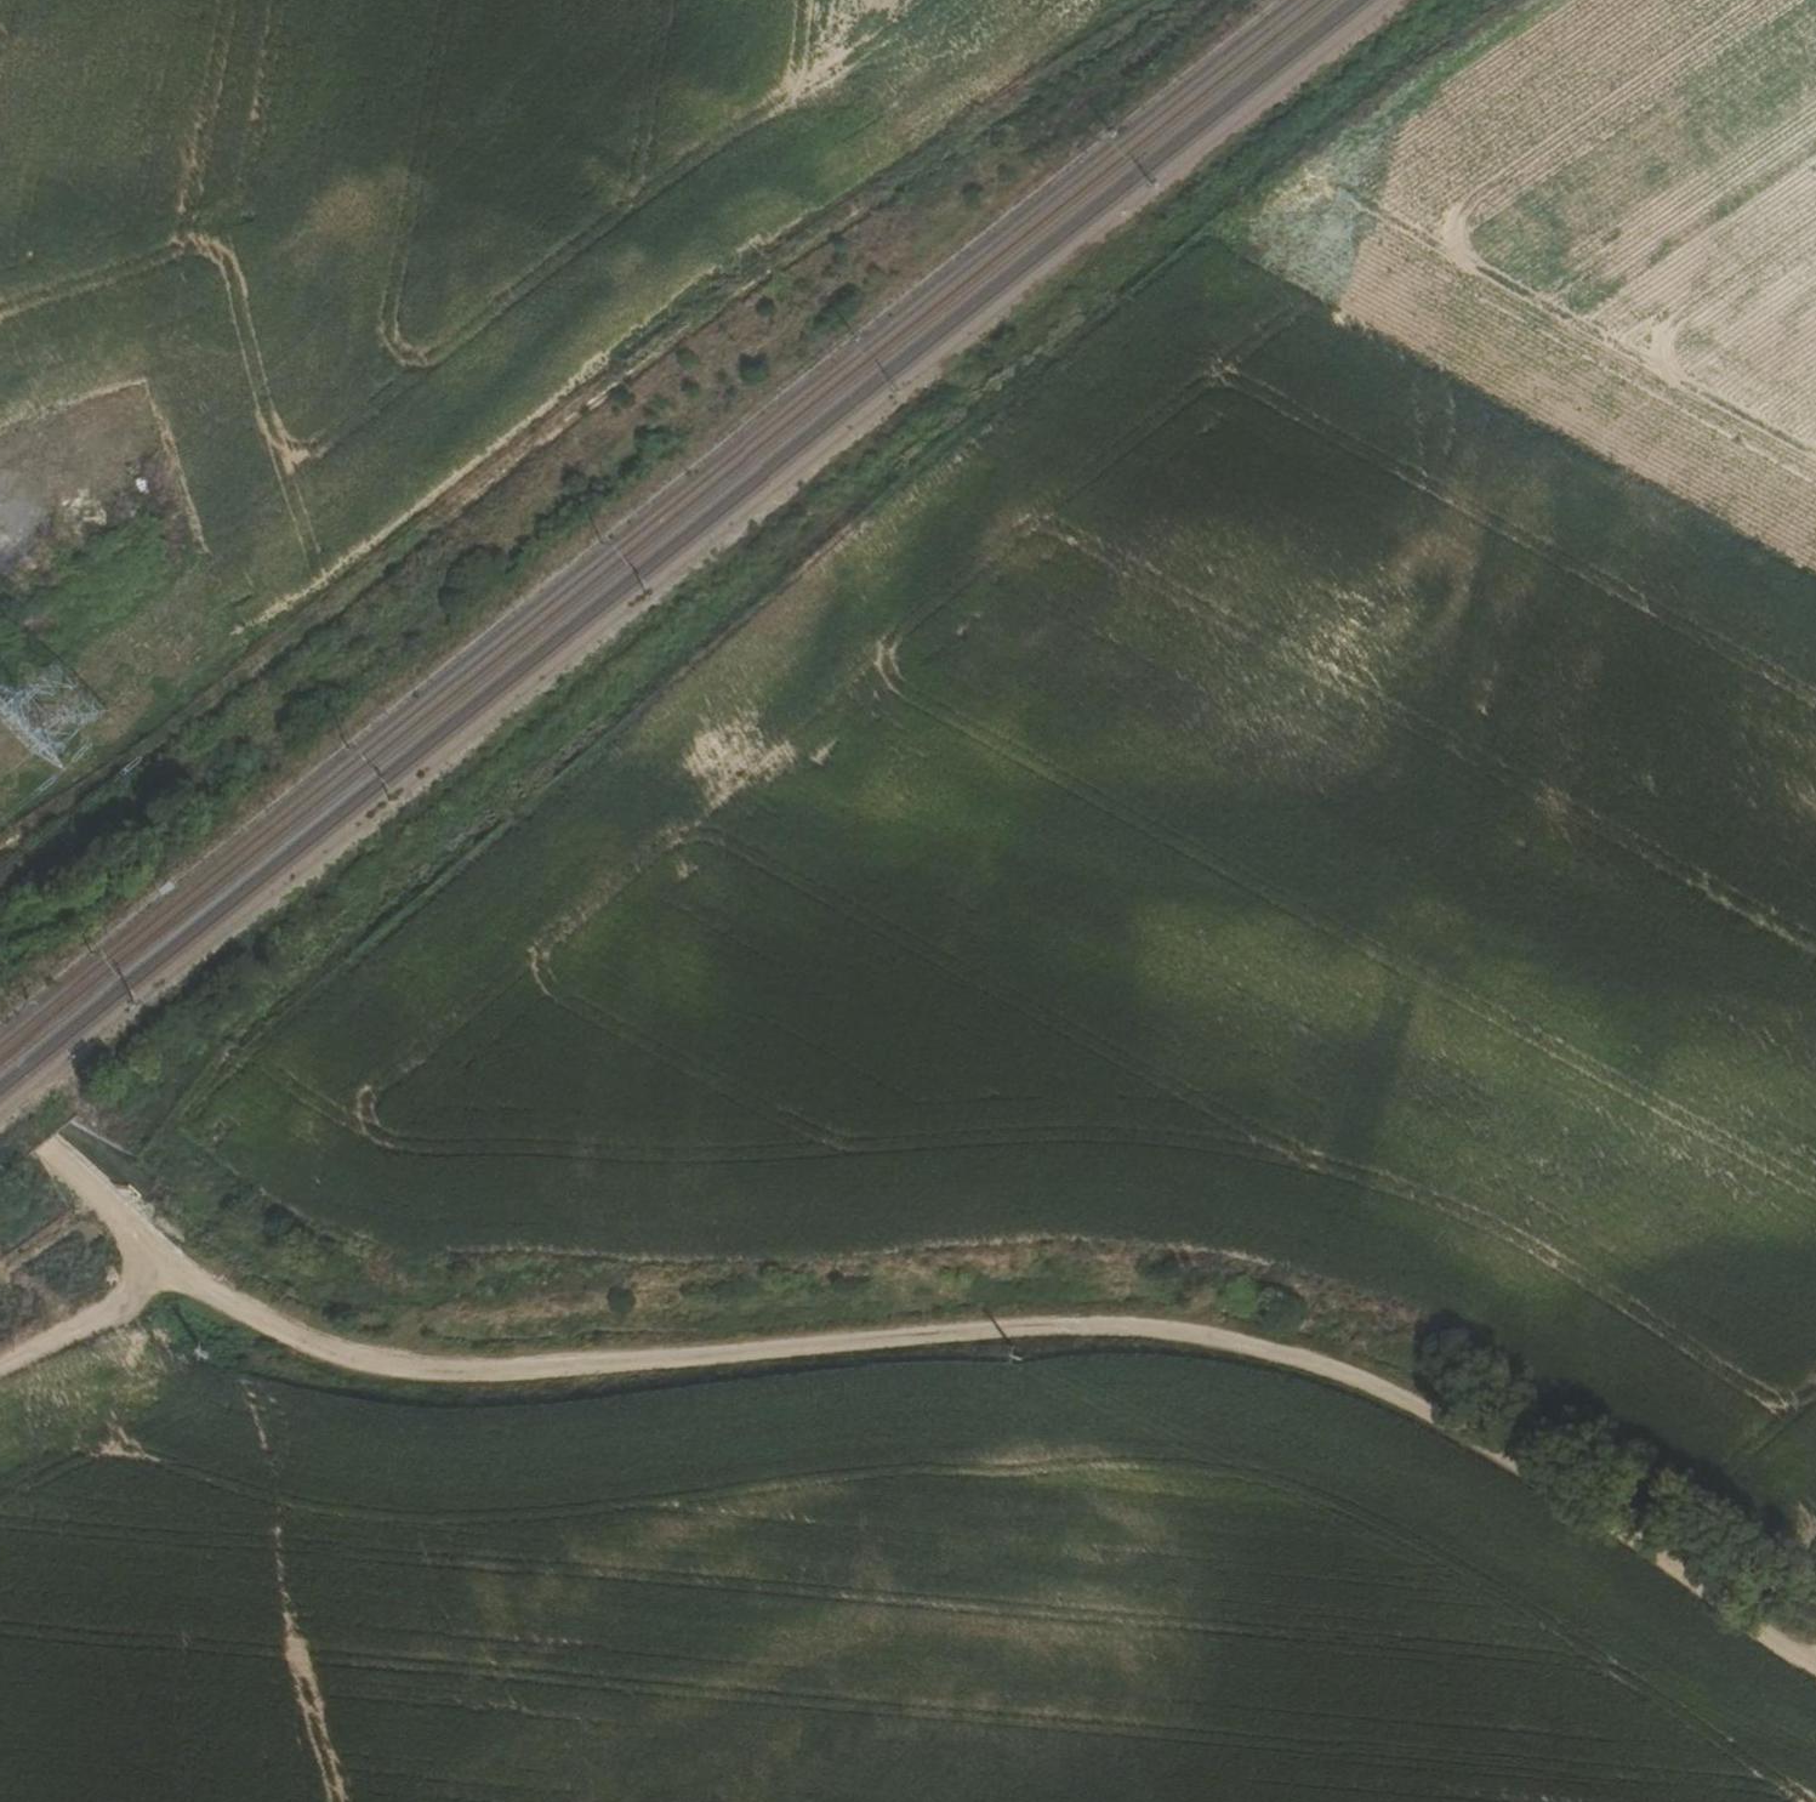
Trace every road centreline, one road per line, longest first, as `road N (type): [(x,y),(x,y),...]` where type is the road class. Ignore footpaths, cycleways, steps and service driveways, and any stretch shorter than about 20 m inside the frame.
road 1 (track): [(175,1271),(383,1368),(681,1358),(975,1330),(1146,1329),(1322,1362),(1537,1469),(1815,1666)]
road 2 (track): [(0,1107),(175,1271)]
road 3 (track): [(0,1364),(175,1271)]

